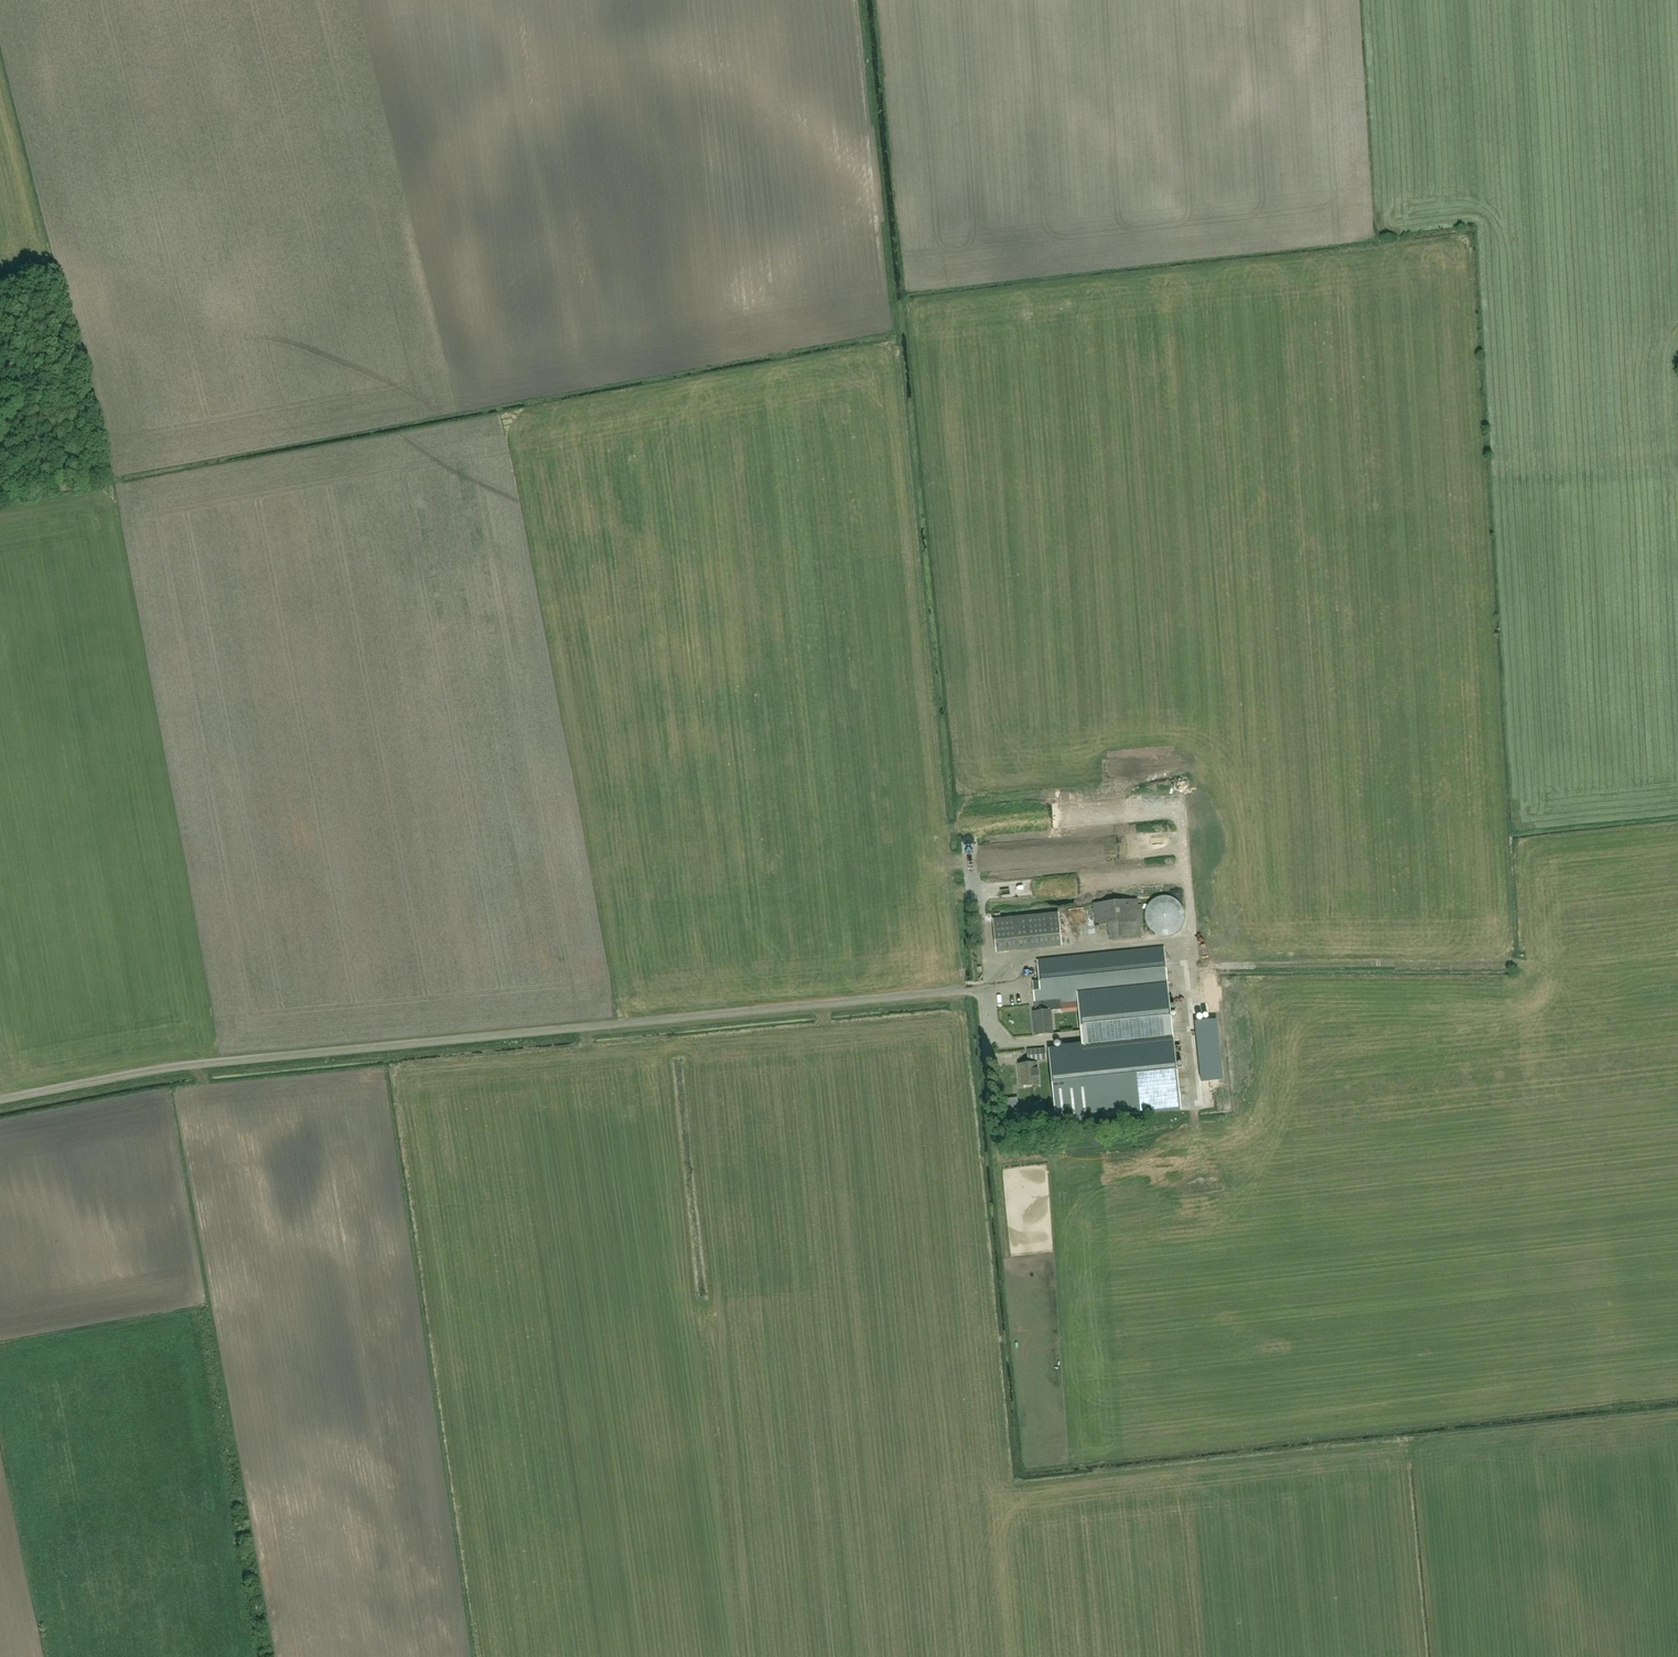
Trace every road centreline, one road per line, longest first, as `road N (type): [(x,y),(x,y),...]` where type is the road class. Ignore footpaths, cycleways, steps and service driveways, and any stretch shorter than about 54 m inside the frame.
road 1 (unclassified): [(0,1099),(197,1064),(979,988)]

